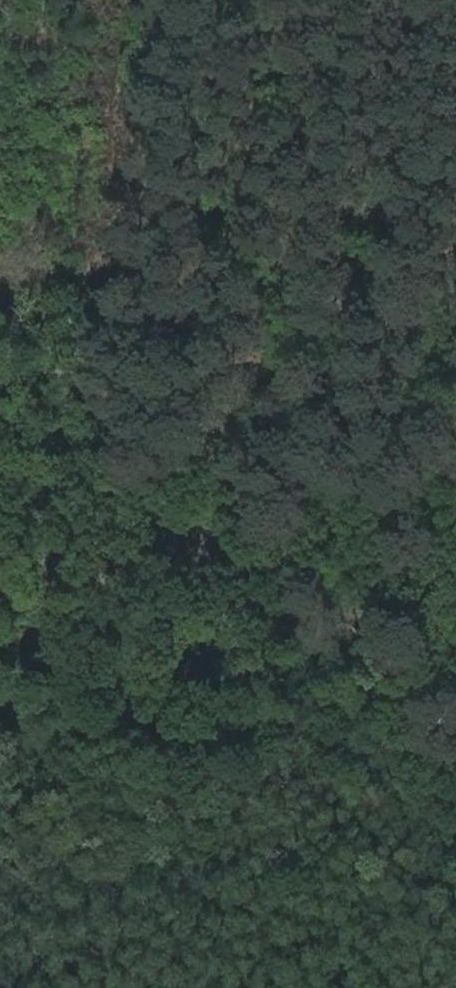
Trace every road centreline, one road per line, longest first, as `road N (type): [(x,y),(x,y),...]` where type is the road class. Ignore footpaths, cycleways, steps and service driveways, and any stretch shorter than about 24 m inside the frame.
road 1 (track): [(455,198),(195,270),(224,189),(199,191),(0,313)]
road 2 (track): [(136,923),(0,957)]

